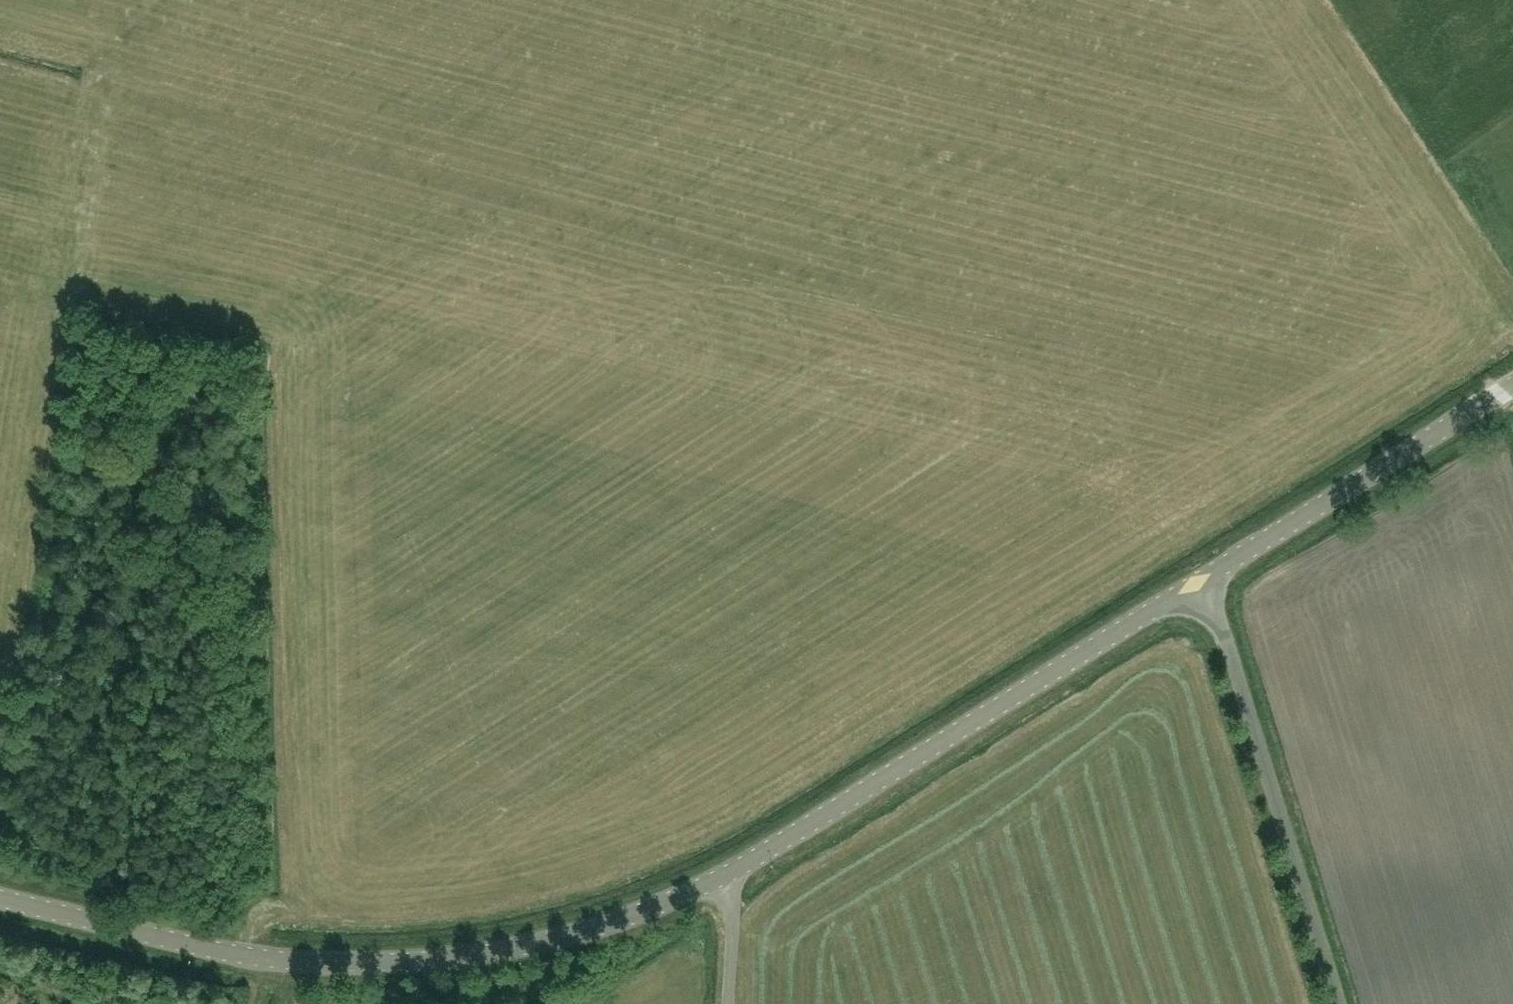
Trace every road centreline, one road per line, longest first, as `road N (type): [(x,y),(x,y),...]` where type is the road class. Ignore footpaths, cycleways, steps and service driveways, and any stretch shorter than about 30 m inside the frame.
road 1 (tertiary): [(1209,580),(787,841),(651,904),(561,933),(392,964),(301,963),(0,896)]
road 2 (unclassified): [(1342,1003),(1209,580)]
road 3 (tertiary): [(1209,580),(1512,387)]

